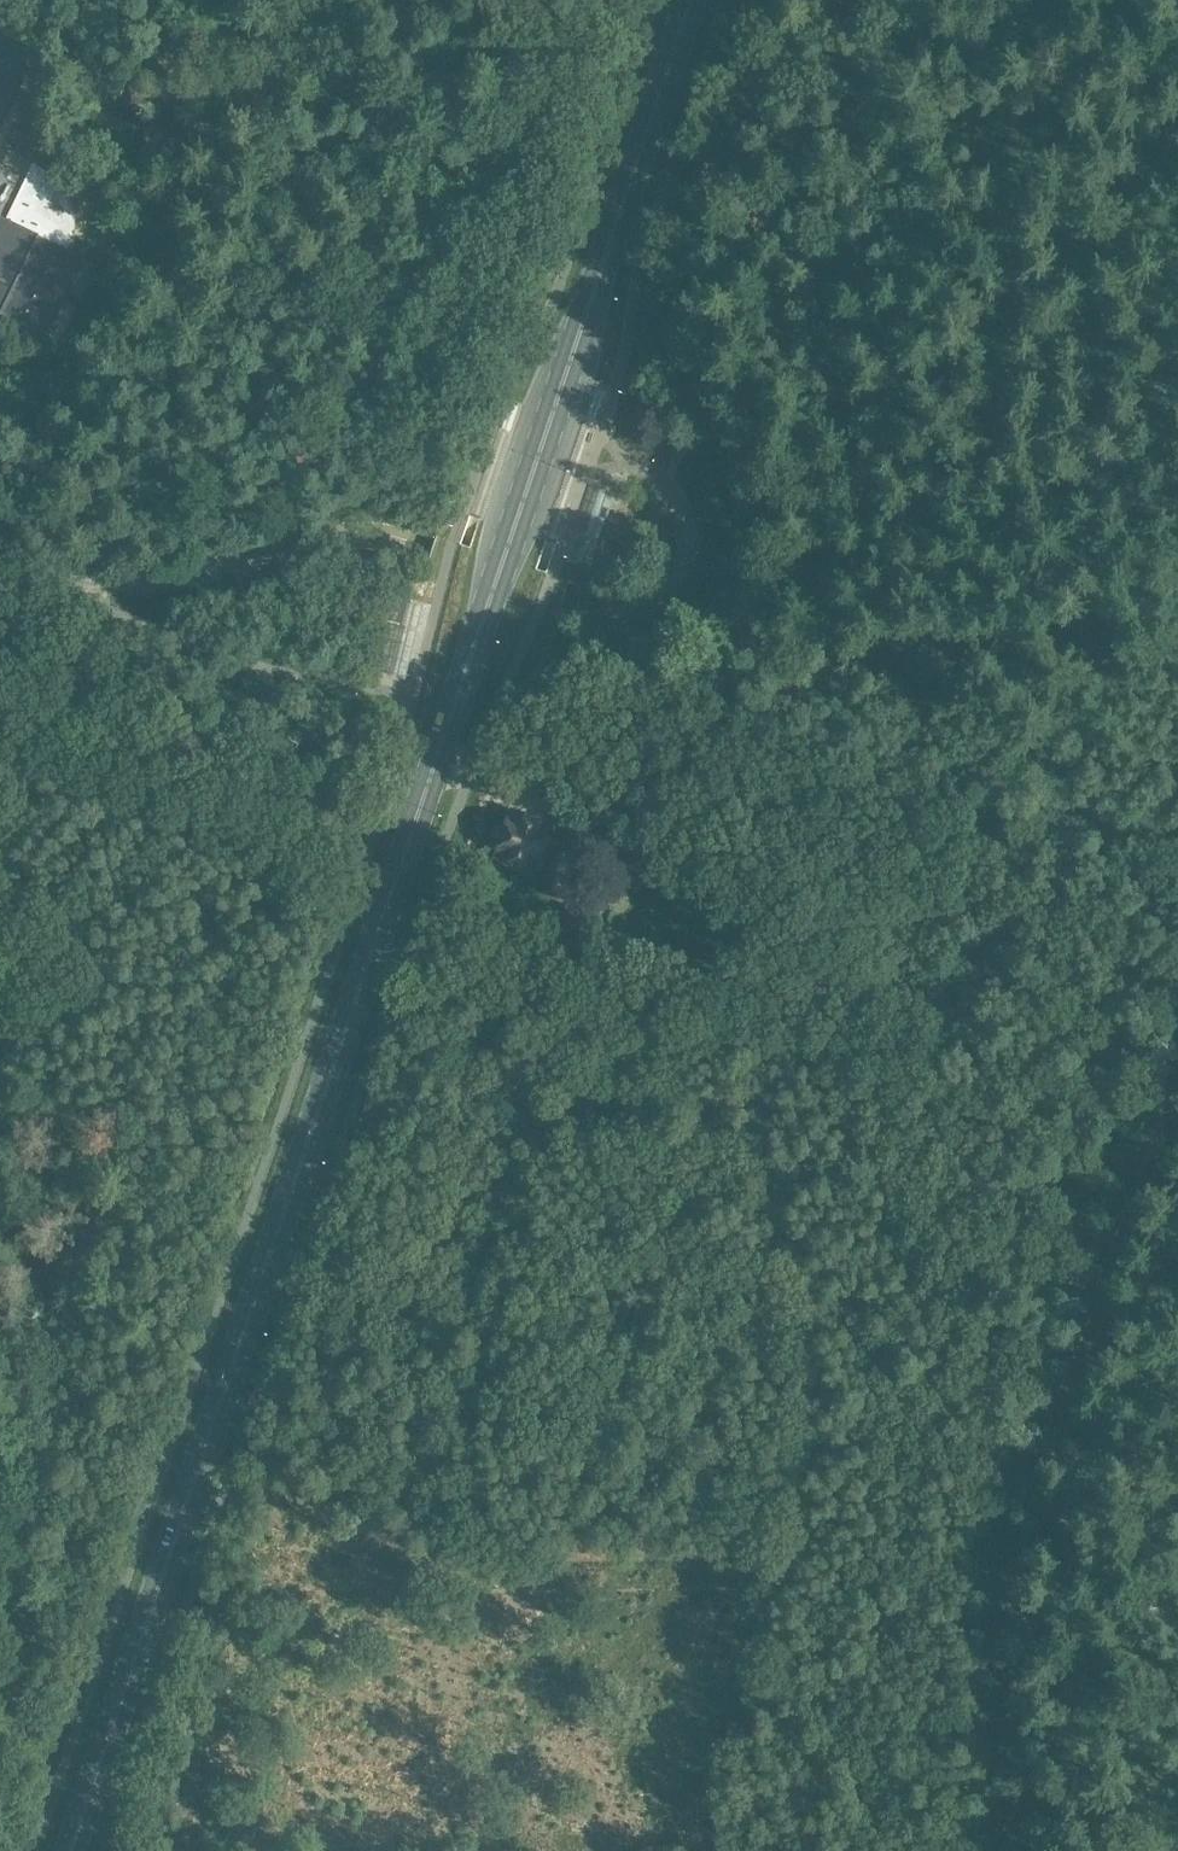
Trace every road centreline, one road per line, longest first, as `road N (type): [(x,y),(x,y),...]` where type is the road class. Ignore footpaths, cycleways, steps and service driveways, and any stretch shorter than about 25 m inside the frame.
road 1 (primary): [(69,1850),(690,0)]
road 2 (track): [(1177,1047),(994,1561),(990,1850)]

